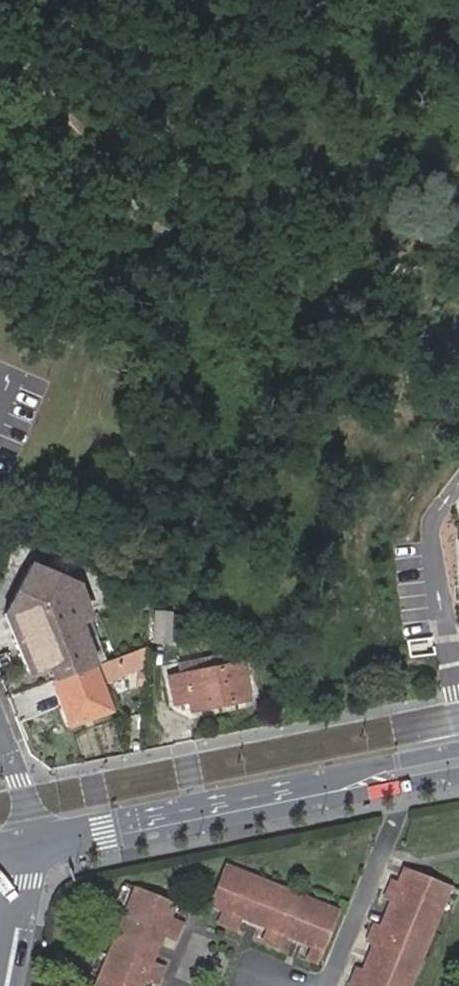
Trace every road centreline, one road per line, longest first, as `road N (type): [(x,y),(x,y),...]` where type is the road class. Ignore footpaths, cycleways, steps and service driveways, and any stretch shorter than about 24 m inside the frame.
road 1 (residential): [(312,786),(30,843)]
road 2 (residential): [(458,748),(312,786)]
road 3 (residential): [(312,786),(382,789),(458,773)]
road 4 (residential): [(30,843),(8,985)]

